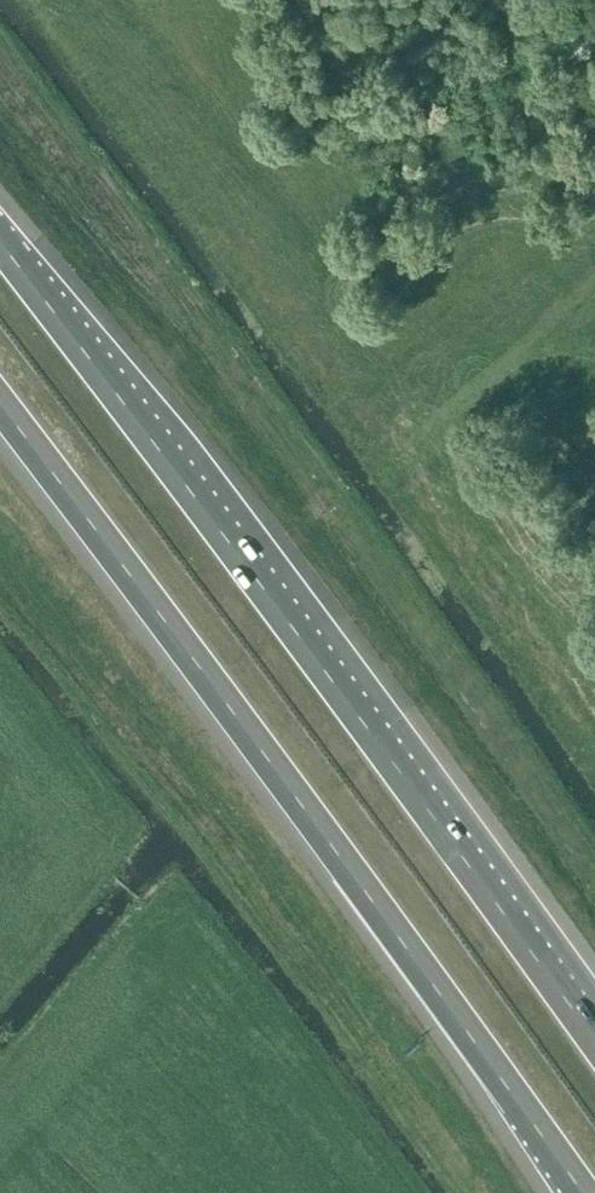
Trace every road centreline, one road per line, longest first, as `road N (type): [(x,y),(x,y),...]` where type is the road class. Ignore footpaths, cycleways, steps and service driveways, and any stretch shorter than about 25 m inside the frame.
road 1 (motorway): [(594,1038),(417,786),(0,241)]
road 2 (motorway): [(0,412),(313,817),(580,1192)]

